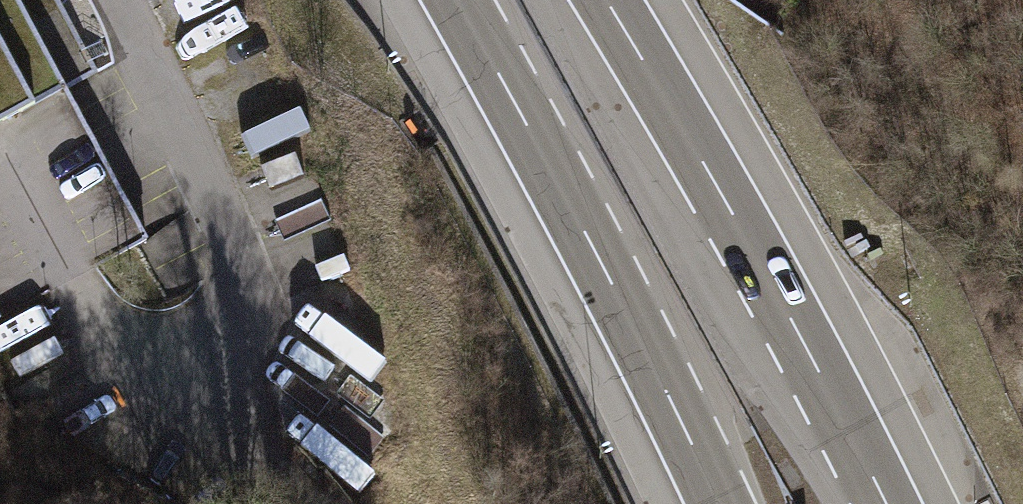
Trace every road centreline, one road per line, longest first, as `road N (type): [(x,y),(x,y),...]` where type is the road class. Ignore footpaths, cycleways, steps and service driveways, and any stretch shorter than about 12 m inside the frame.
road 1 (motorway): [(887,503),(741,225),(606,0)]
road 2 (motorway): [(457,0),(720,503)]
road 3 (residential): [(102,0),(244,267),(228,347)]
road 4 (track): [(303,503),(237,416),(228,347)]

